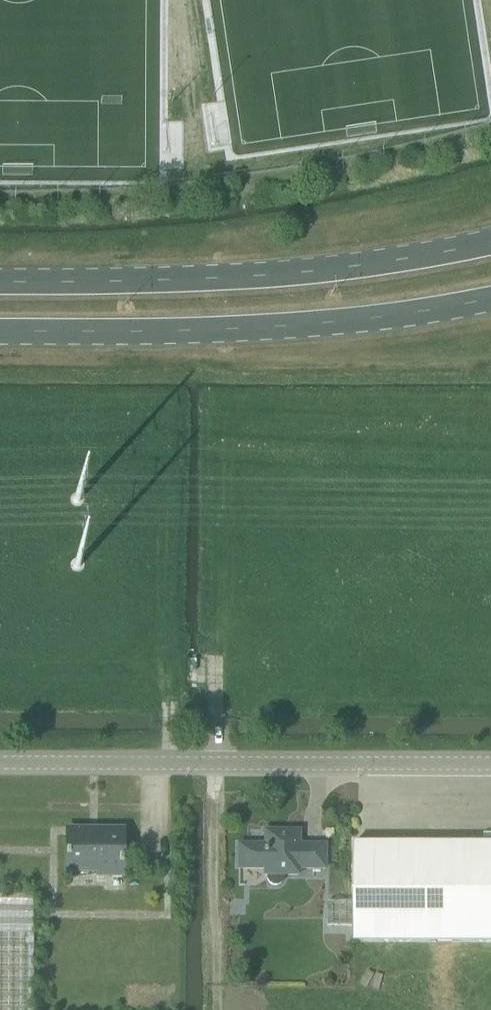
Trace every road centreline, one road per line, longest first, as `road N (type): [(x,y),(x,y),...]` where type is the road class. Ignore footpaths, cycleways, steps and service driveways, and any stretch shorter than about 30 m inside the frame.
road 1 (primary): [(490,240),(306,271),(0,281)]
road 2 (primary): [(0,329),(220,329),(393,318),(490,301)]
road 3 (tertiary): [(0,760),(490,760)]

